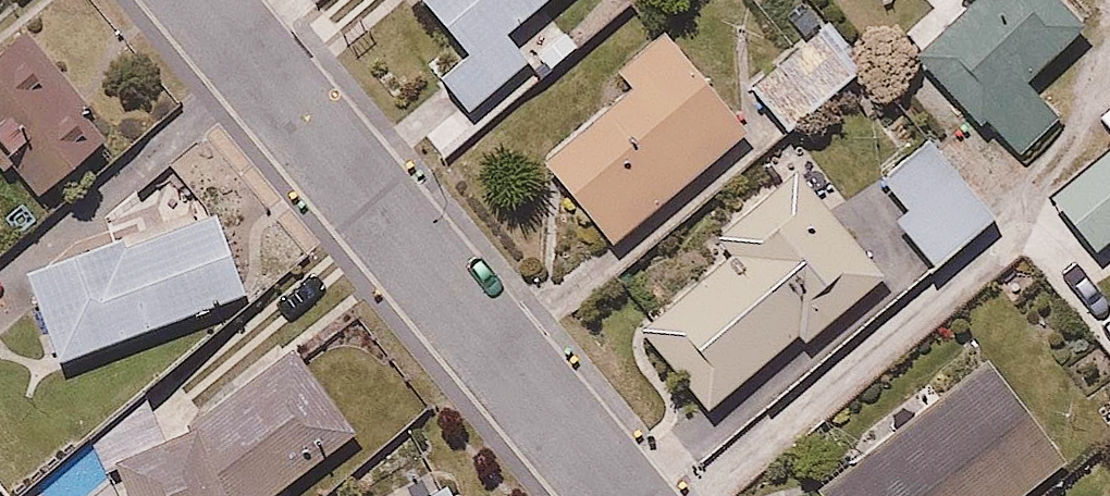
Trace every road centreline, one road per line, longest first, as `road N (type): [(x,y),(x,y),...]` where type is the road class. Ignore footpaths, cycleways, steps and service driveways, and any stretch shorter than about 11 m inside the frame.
road 1 (residential): [(615,495),(197,0)]

